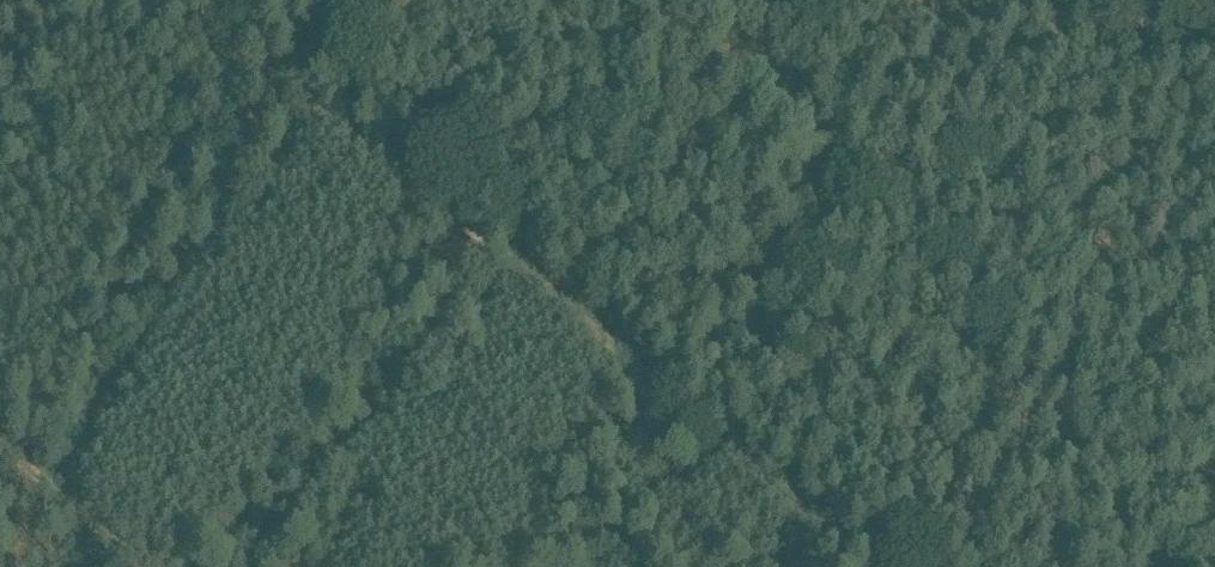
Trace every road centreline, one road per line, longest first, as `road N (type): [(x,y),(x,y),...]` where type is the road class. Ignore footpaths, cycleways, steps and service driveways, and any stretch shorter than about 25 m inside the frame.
road 1 (track): [(871,566),(169,0)]
road 2 (track): [(281,90),(252,226),(62,528)]
road 3 (track): [(876,0),(933,62),(1104,200),(1214,276)]
road 4 (track): [(0,477),(103,566)]

